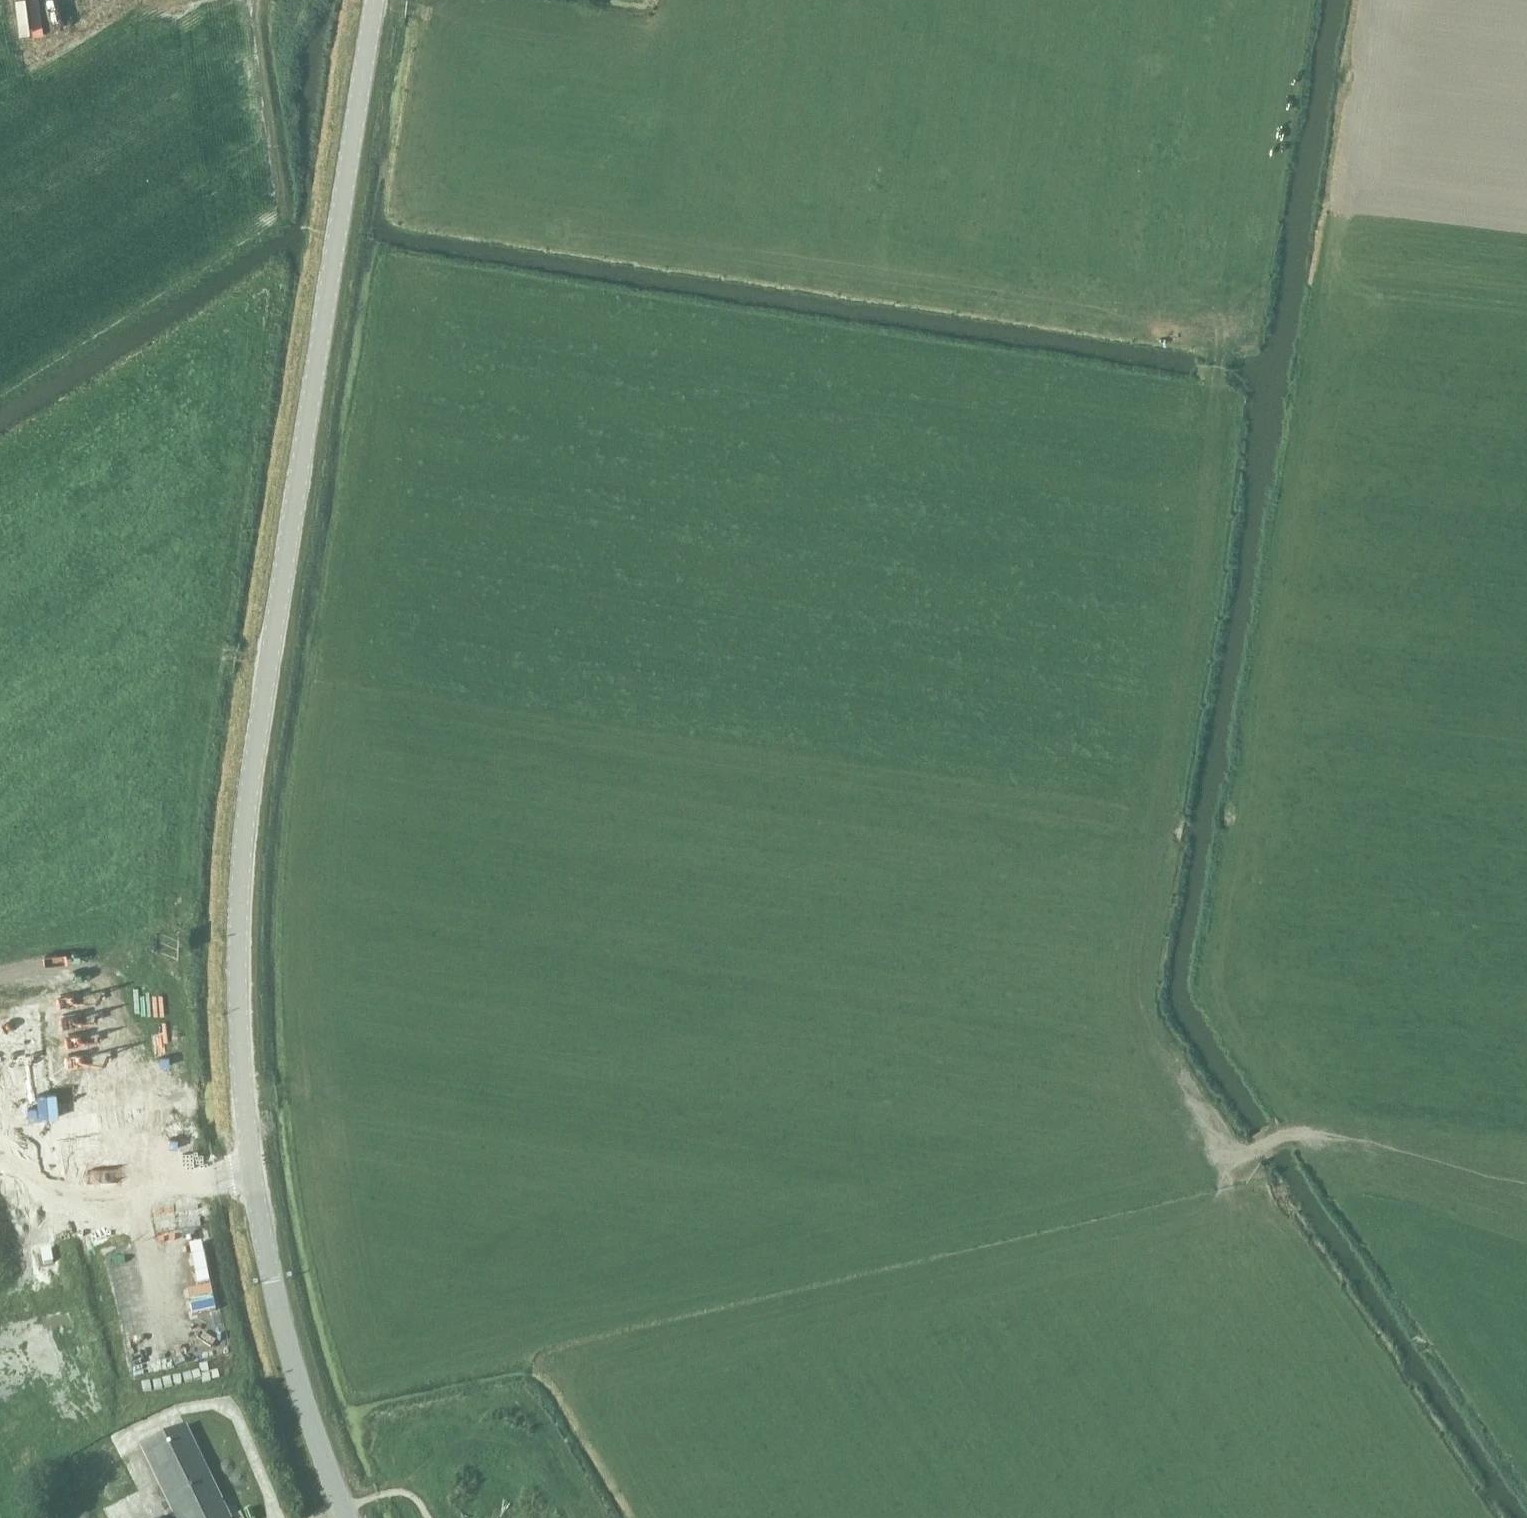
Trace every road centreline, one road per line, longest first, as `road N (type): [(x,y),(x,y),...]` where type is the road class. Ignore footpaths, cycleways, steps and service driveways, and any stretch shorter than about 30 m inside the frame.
road 1 (tertiary): [(252,1179),(236,989),(244,814),(373,0)]
road 2 (tertiary): [(347,1517),(295,1372),(252,1179)]
road 3 (residential): [(0,1146),(66,1134),(106,1137),(165,1183),(252,1179)]

